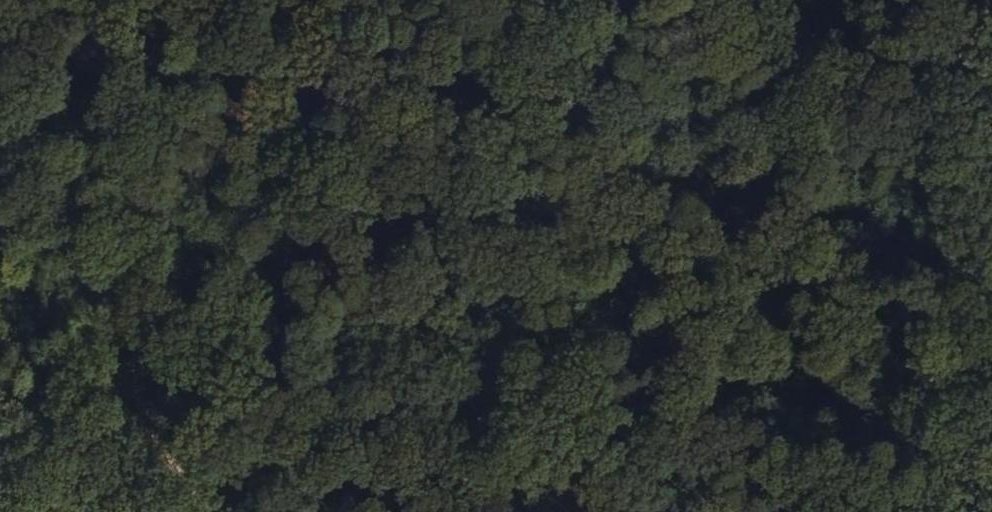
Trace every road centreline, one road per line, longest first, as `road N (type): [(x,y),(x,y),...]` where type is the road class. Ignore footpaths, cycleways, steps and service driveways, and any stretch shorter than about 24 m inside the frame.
road 1 (track): [(198,511),(0,240)]

